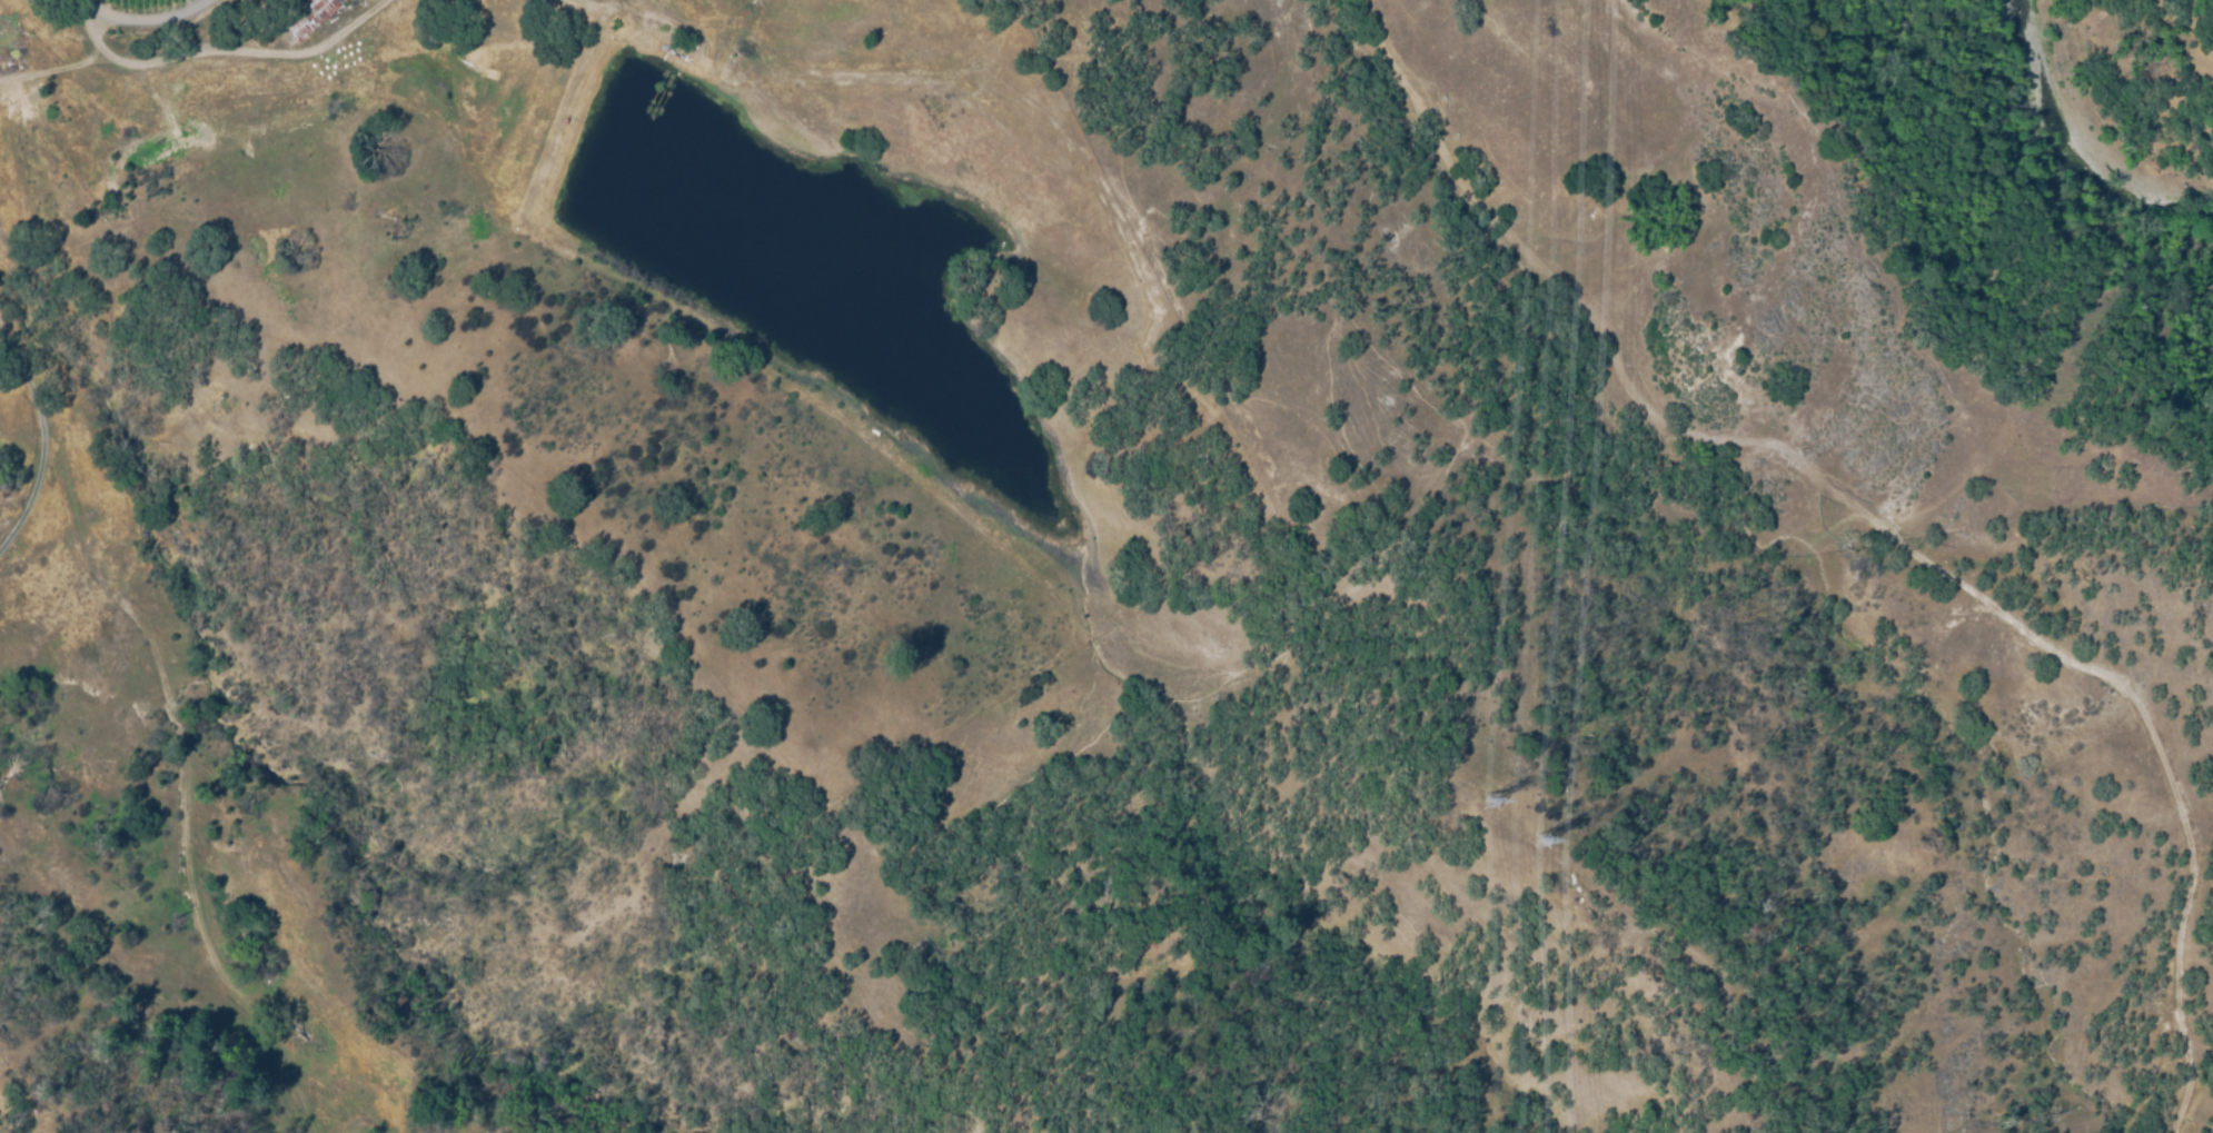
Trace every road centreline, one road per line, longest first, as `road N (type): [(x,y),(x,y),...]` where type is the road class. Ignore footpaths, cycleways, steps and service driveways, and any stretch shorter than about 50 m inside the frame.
road 1 (residential): [(82,0),(113,19),(146,22),(219,0)]

